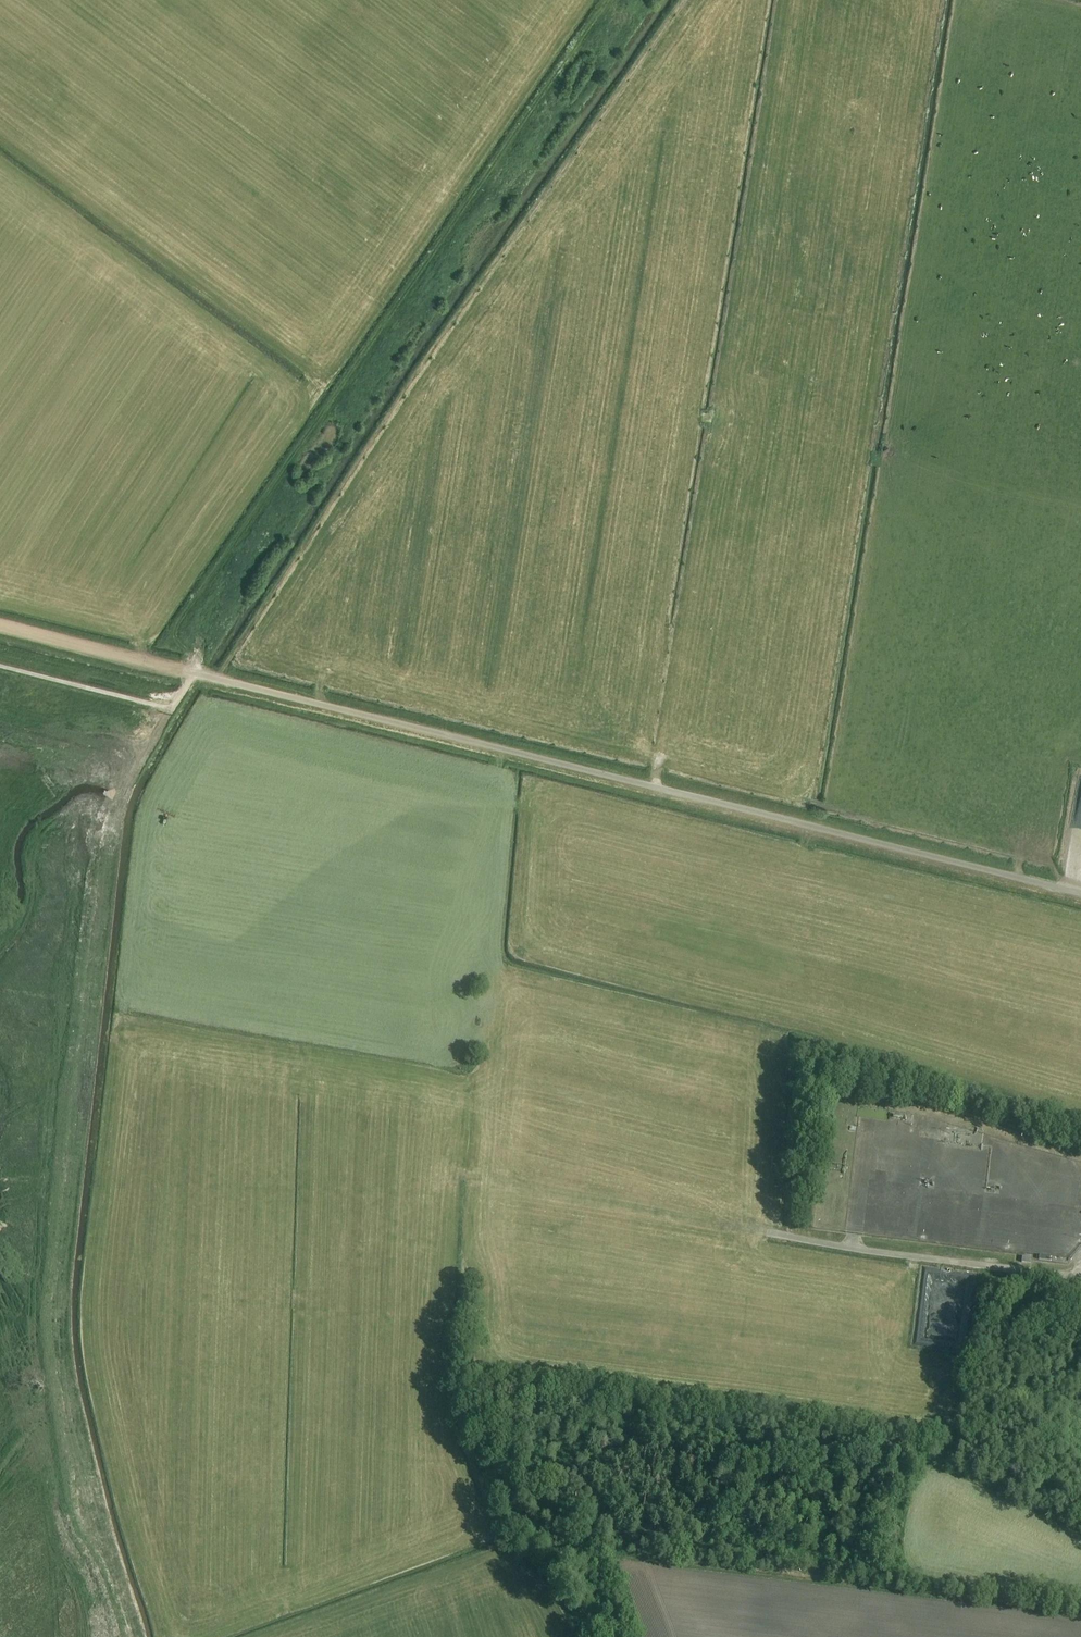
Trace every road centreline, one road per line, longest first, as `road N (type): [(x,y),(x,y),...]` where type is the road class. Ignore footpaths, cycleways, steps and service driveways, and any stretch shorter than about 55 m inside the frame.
road 1 (unclassified): [(1080,894),(194,672)]
road 2 (track): [(682,0),(216,678)]
road 3 (track): [(0,625),(194,672)]

